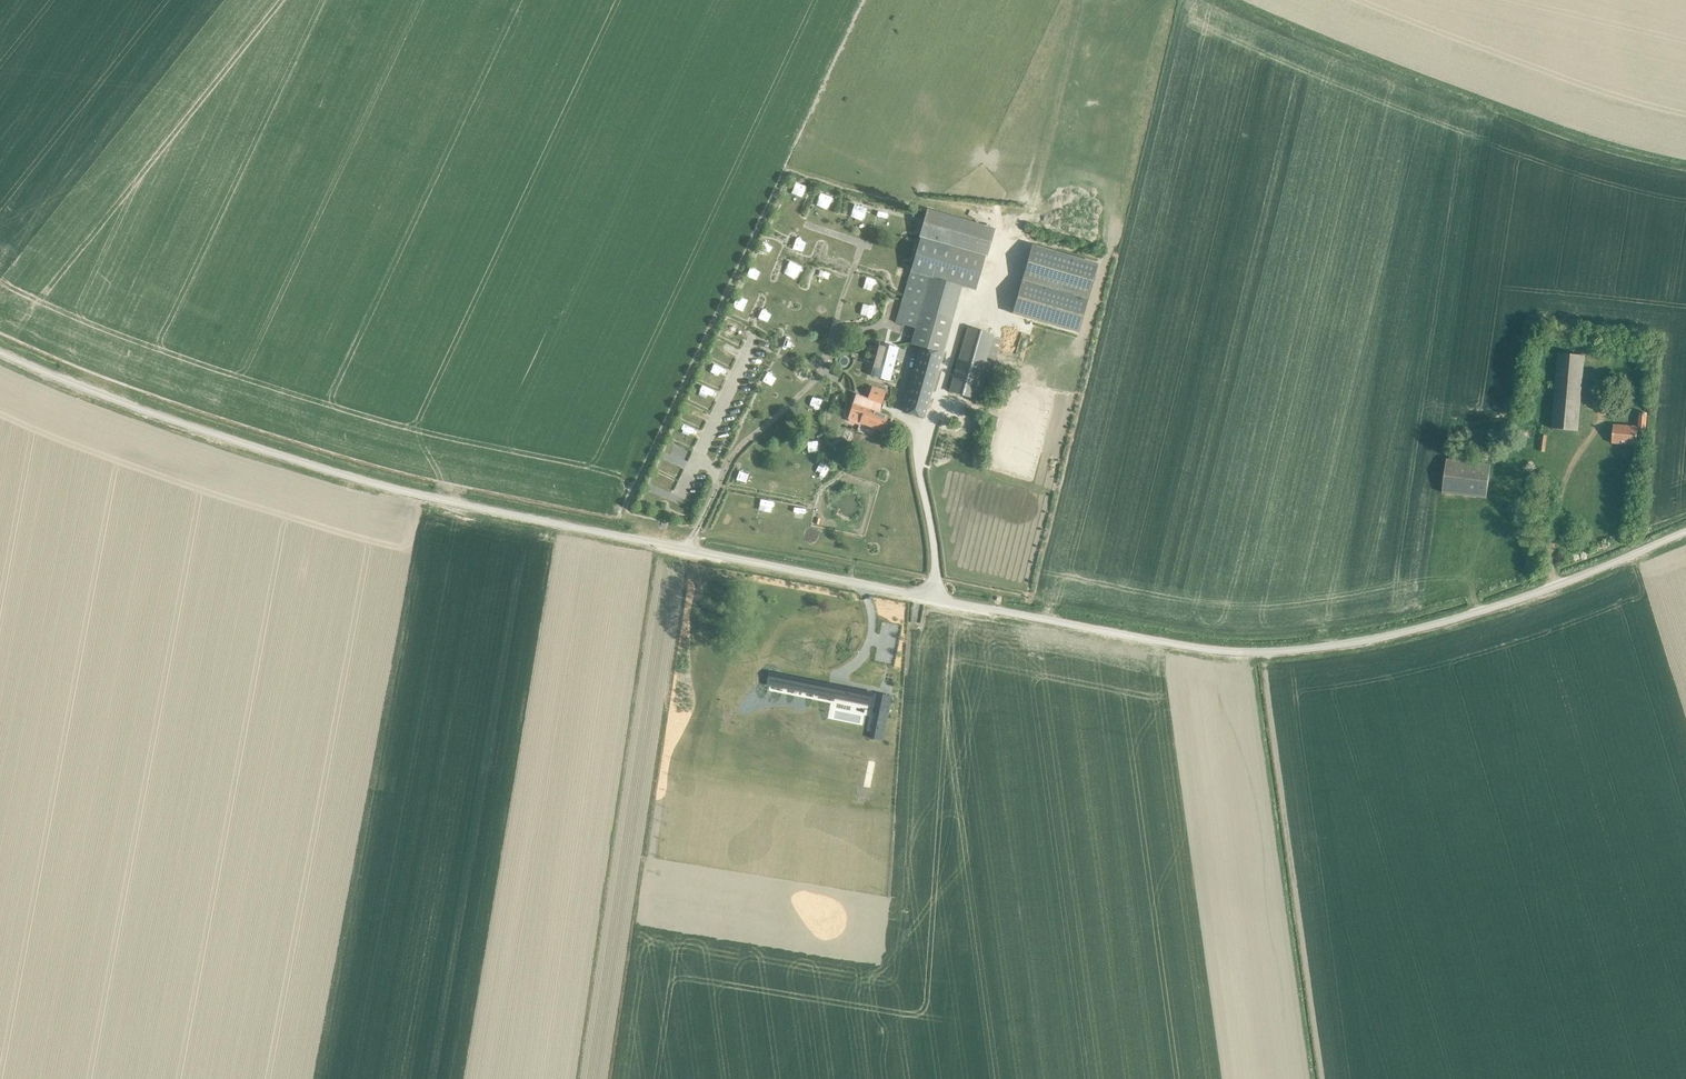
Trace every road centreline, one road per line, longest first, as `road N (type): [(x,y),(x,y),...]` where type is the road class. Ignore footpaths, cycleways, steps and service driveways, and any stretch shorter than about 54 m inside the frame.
road 1 (unclassified): [(1685,532),(1422,628),(1309,648),(1206,649),(364,482),(133,407),(0,352)]
road 2 (track): [(859,247),(817,378),(737,451),(685,549)]
road 3 (track): [(967,296),(920,468),(936,563),(933,598)]

